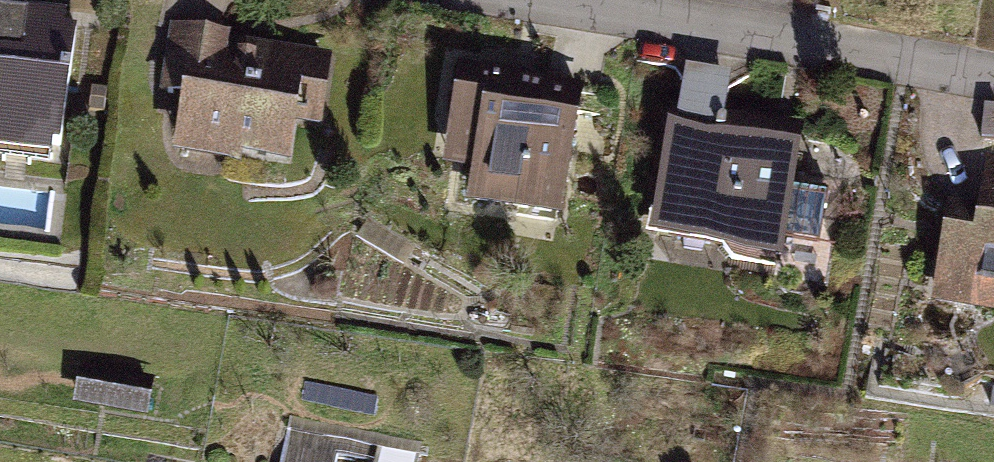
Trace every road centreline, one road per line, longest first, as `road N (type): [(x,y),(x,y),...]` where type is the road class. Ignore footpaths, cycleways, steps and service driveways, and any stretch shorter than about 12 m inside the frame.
road 1 (residential): [(537,0),(993,82)]

